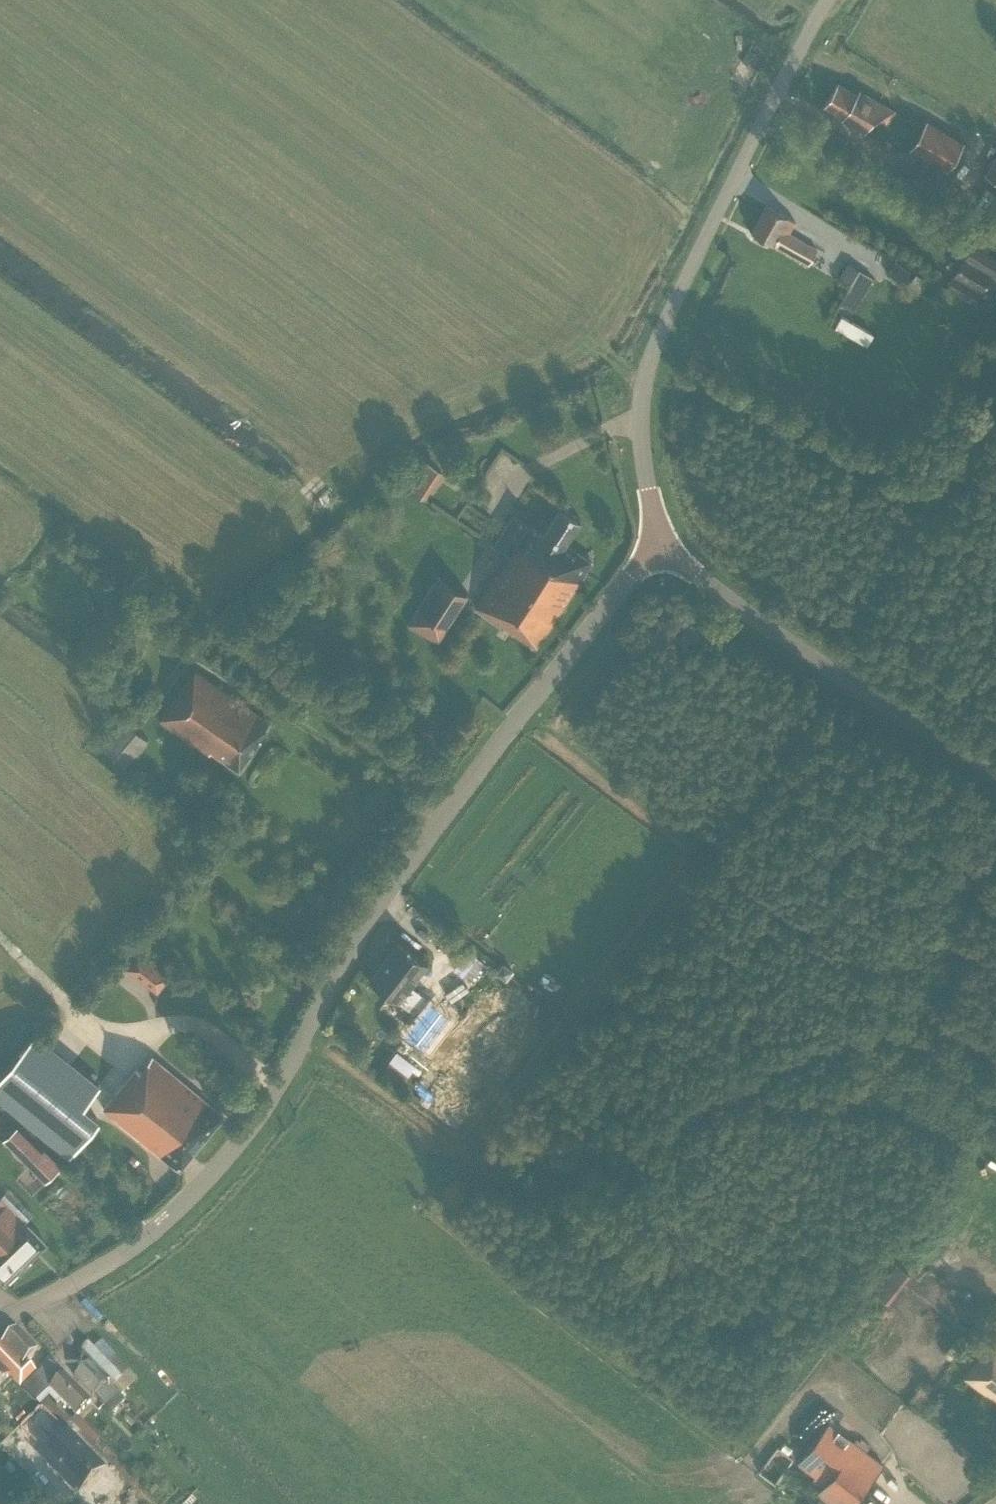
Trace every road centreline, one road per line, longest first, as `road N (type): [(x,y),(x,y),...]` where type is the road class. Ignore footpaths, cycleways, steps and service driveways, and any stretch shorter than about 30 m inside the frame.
road 1 (unclassified): [(0,1321),(152,1233),(255,1127),(387,892),(663,540)]
road 2 (unclassified): [(663,540),(643,456),(644,390),(659,328),(828,0)]
road 3 (unclassified): [(995,766),(782,639),(694,577),(663,540)]

